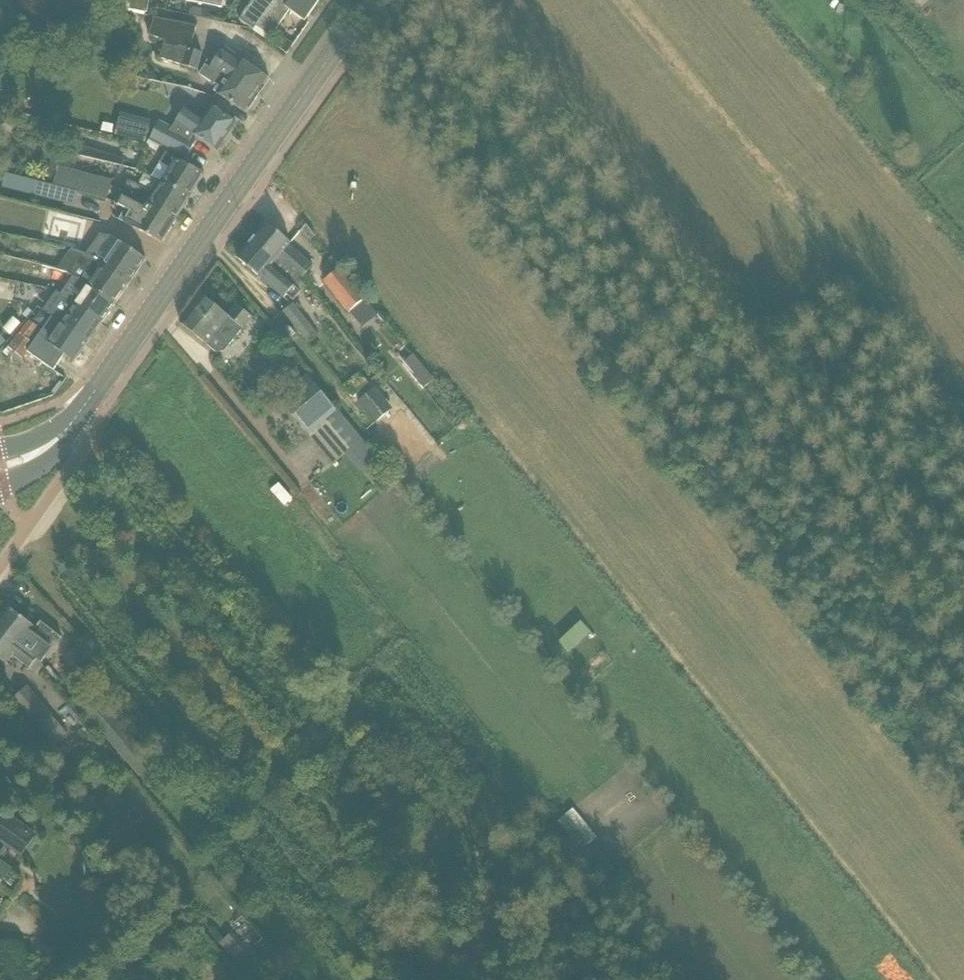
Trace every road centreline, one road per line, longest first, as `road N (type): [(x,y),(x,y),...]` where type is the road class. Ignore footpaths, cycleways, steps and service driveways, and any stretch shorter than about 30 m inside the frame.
road 1 (secondary): [(71,429),(372,0)]
road 2 (residential): [(0,571),(89,441),(71,429)]

